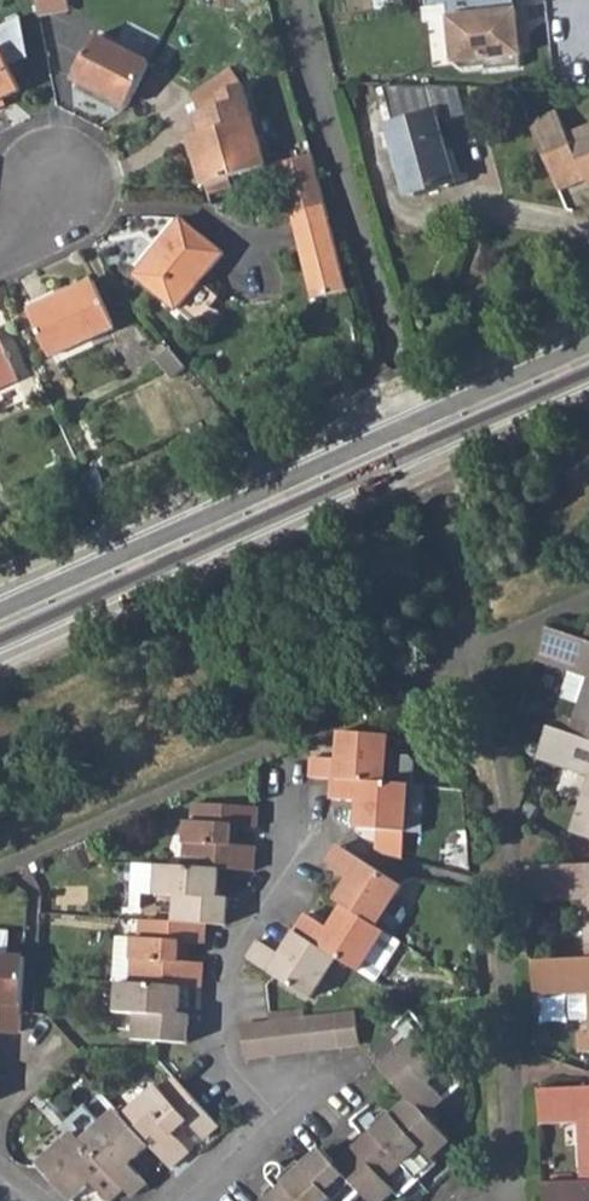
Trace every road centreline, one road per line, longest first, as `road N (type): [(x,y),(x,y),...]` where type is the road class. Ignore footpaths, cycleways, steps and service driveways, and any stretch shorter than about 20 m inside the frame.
road 1 (tertiary): [(0,618),(588,350)]
road 2 (residential): [(288,777),(279,878),(214,986),(224,1054),(281,1122),(187,1200)]

